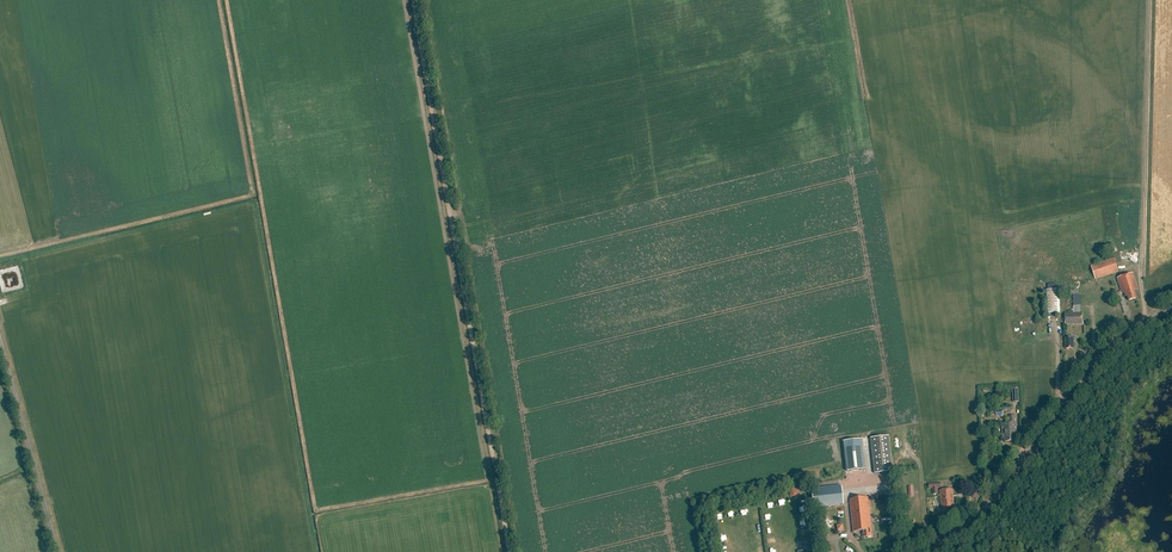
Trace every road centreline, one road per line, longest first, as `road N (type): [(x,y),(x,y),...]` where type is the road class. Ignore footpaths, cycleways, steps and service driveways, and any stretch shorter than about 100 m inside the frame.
road 1 (track): [(412,0),(510,551)]
road 2 (unclassified): [(920,551),(993,500),(1105,349),(1171,307)]
road 3 (unclassified): [(57,551),(0,338)]

